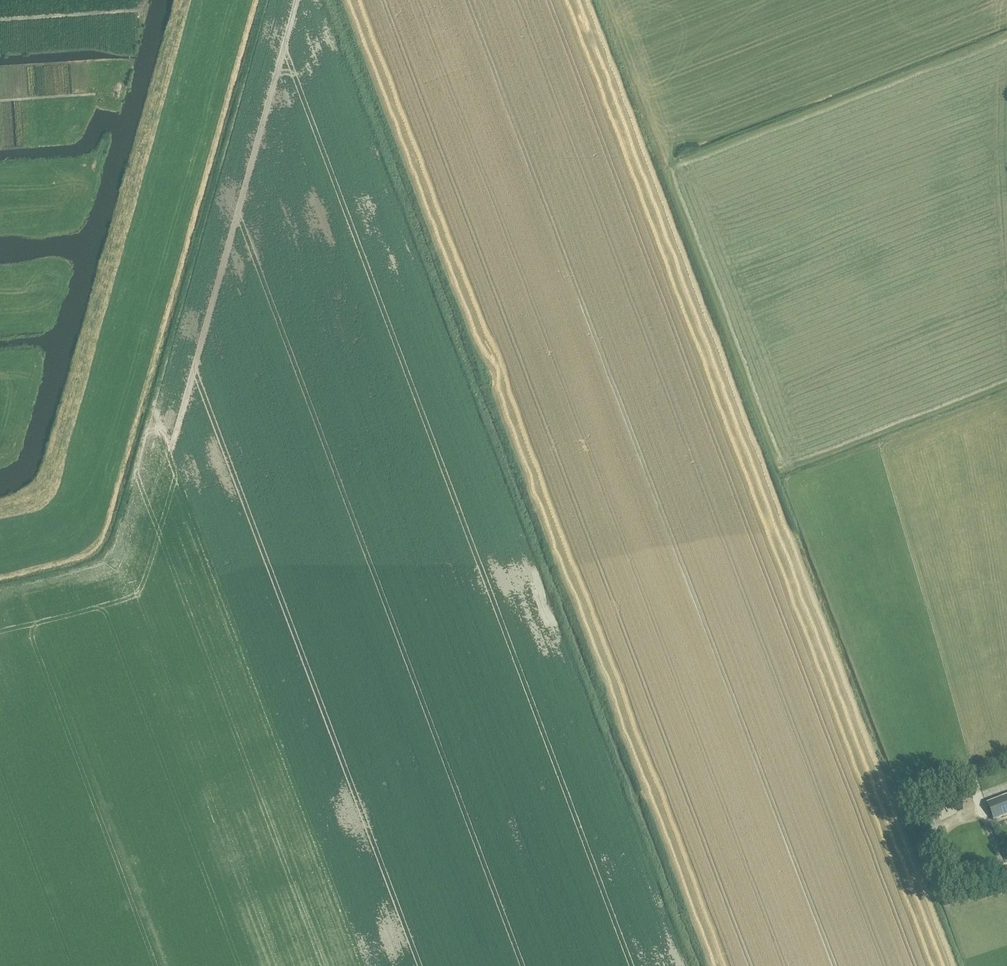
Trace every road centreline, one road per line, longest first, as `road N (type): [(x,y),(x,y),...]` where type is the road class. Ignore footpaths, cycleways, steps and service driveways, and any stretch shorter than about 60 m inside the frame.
road 1 (track): [(0,19),(143,9)]

